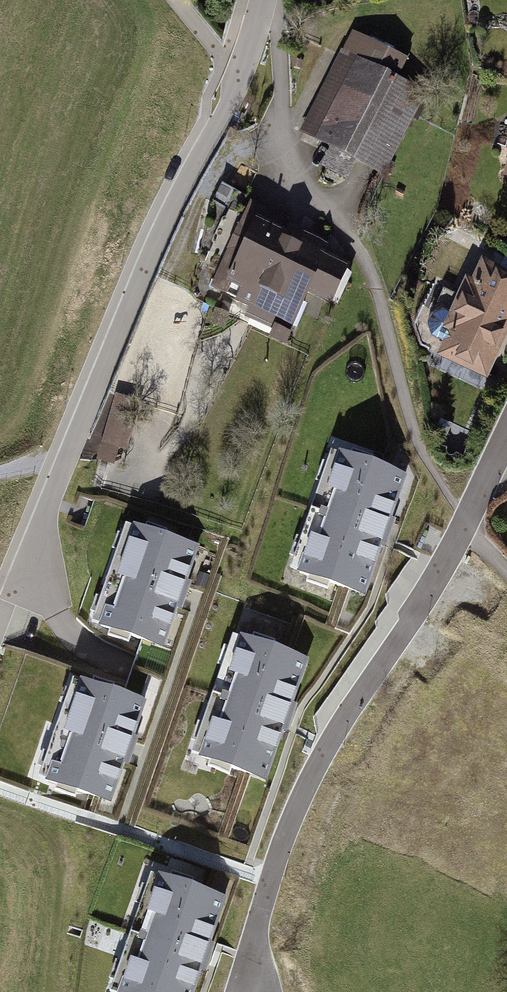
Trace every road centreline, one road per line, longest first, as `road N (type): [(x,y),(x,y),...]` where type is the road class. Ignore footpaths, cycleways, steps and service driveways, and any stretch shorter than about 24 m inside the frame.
road 1 (track): [(506,579),(429,474),(376,289),(338,222),(298,200),(272,0)]
road 2 (residential): [(268,0),(232,94),(131,294),(15,583)]
road 3 (residential): [(506,431),(407,626),(319,758),(268,880),(255,926),(252,991)]

